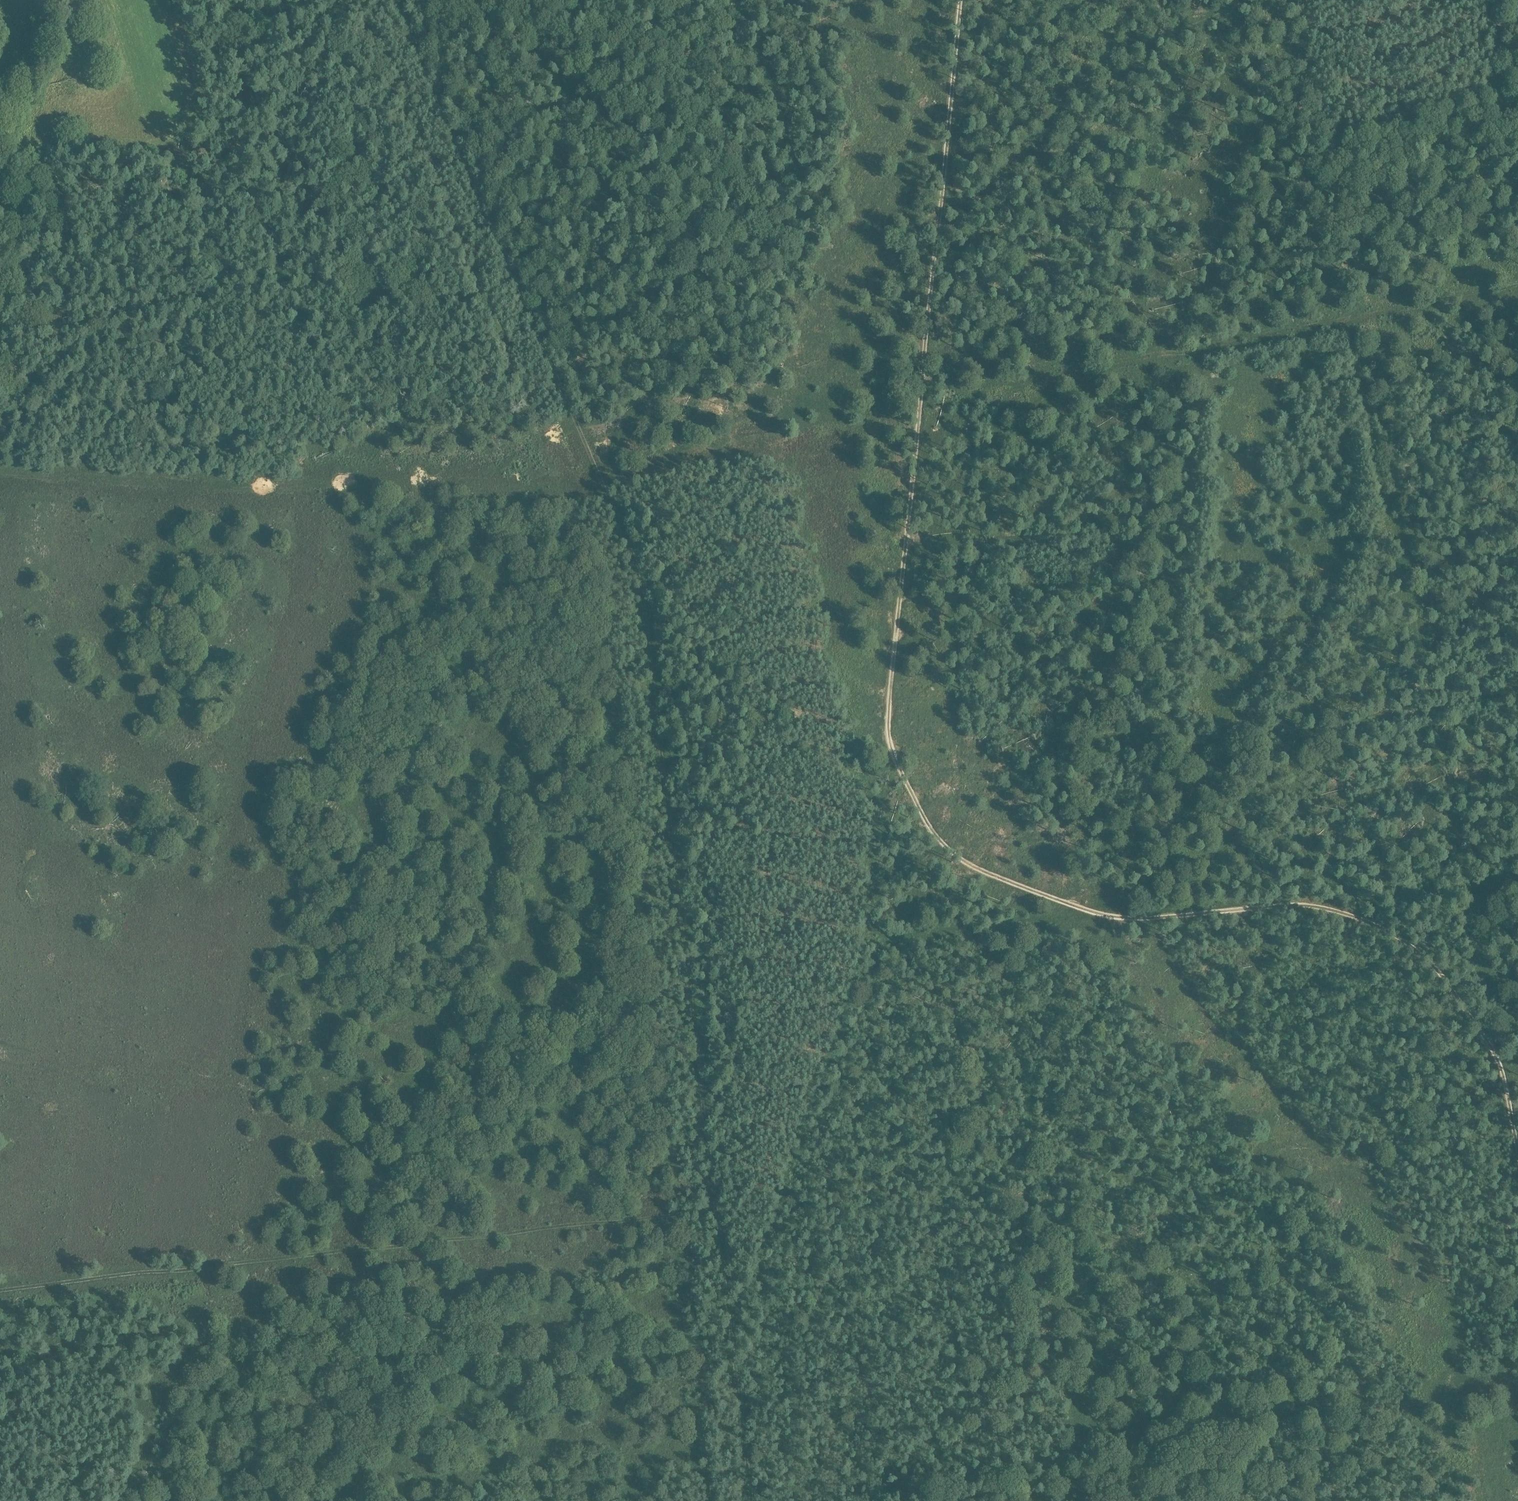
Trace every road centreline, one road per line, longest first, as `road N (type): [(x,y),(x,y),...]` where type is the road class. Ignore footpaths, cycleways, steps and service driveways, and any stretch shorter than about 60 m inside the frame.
road 1 (track): [(960,0),(888,710),(891,757),(950,850),(979,871),(1067,903),(1190,919),(1290,903),(1404,945),(1448,979),(1490,1047),(1517,1176)]
road 2 (track): [(393,0),(638,576),(746,1500)]
road 3 (track): [(0,1287),(712,1209)]

